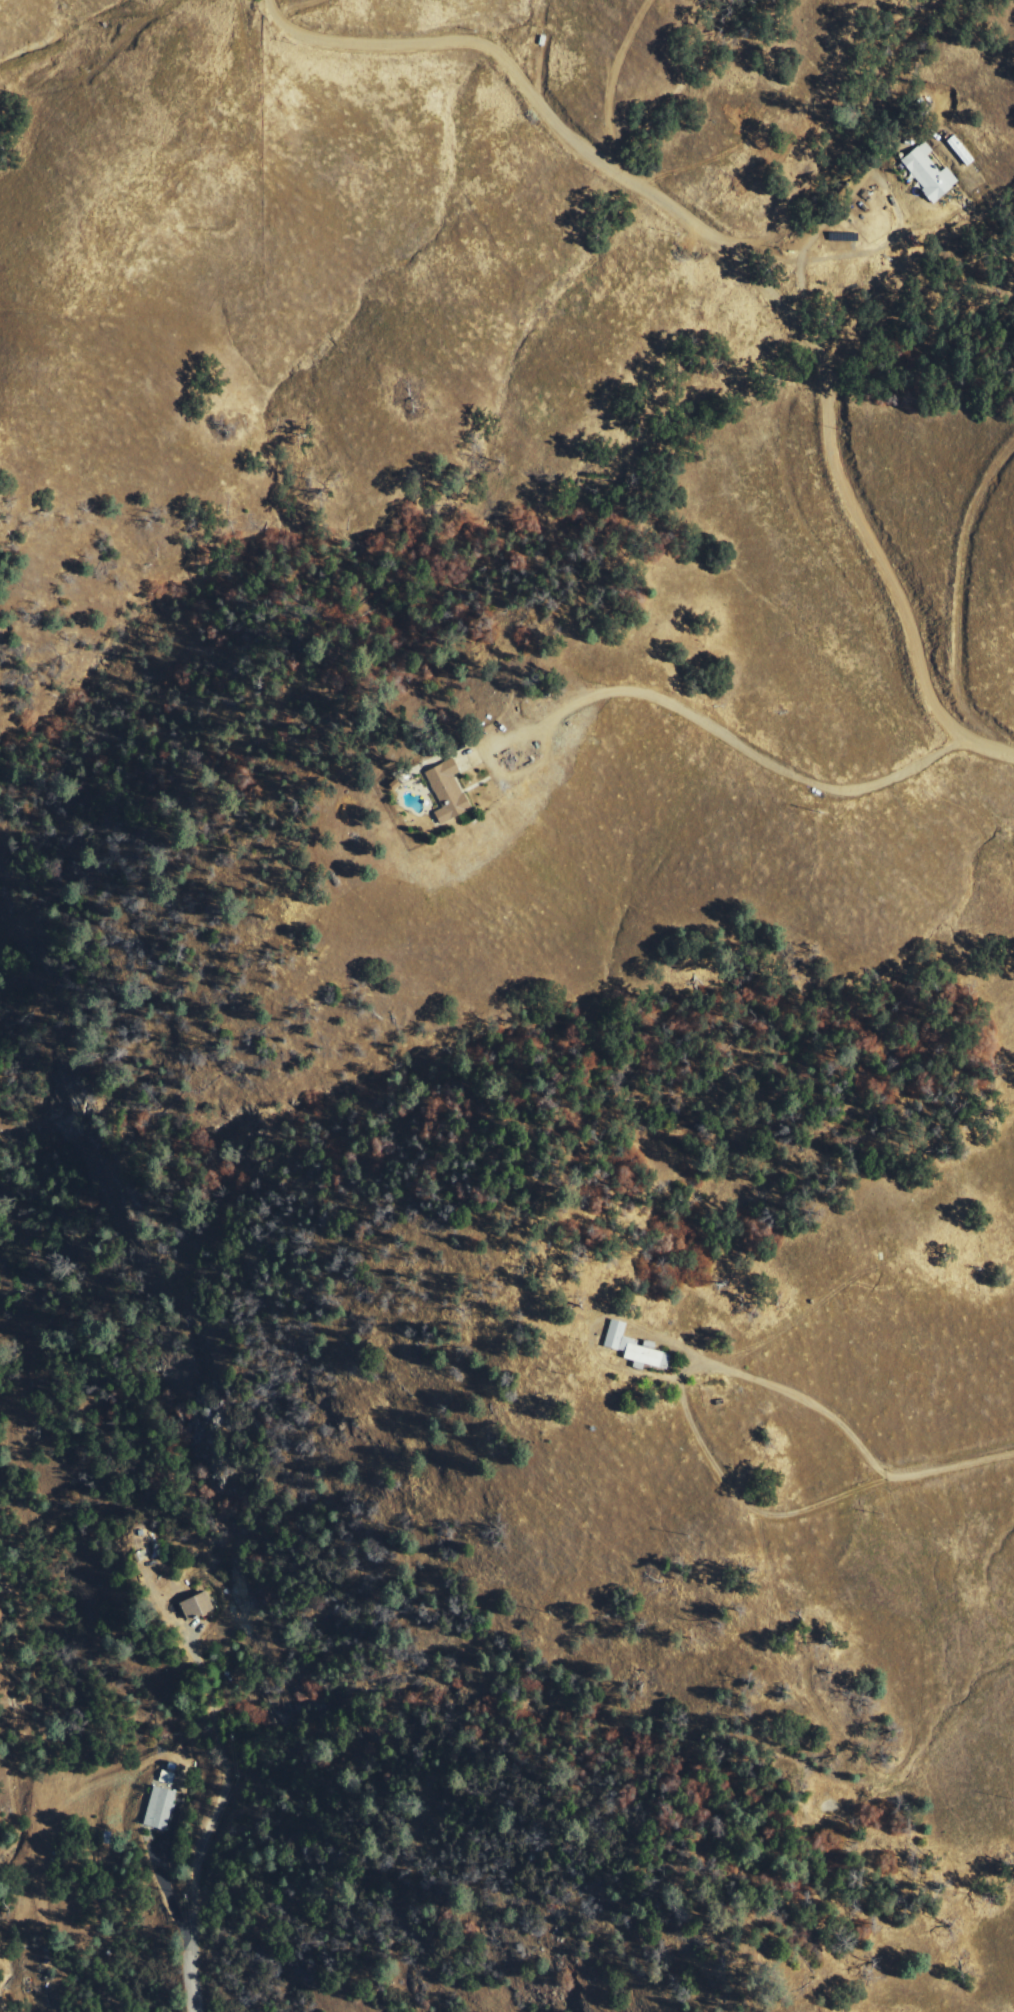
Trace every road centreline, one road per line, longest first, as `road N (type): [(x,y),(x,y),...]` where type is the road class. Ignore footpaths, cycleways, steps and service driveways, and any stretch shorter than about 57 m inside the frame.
road 1 (residential): [(1013,754),(974,737),(951,713),(839,435),(830,341),(725,228),(585,144),(519,58),(471,37),(329,37),(287,19),(280,0)]
road 2 (residential): [(198,2011),(196,1921),(218,1767)]

